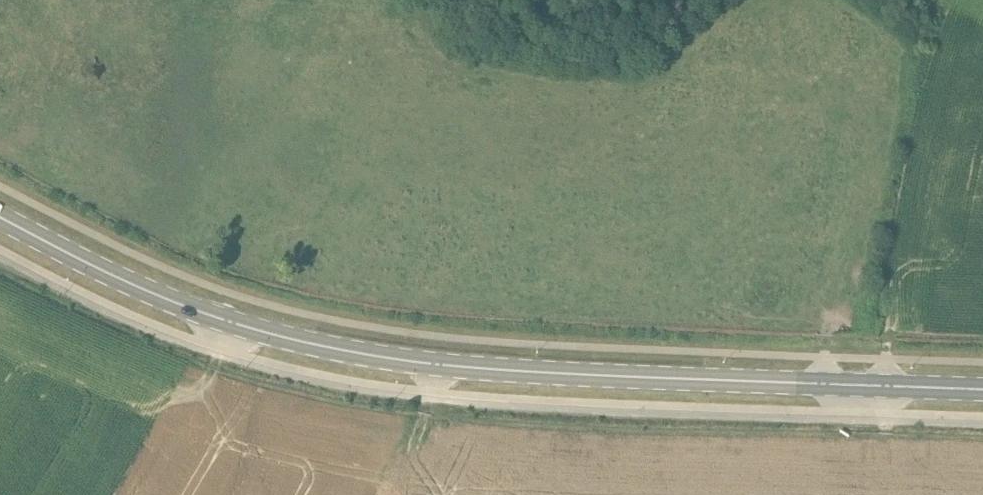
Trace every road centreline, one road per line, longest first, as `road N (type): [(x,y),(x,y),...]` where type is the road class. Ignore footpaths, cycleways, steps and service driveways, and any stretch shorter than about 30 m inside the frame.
road 1 (secondary): [(0,217),(160,297),(363,354),(548,374),(982,389)]

